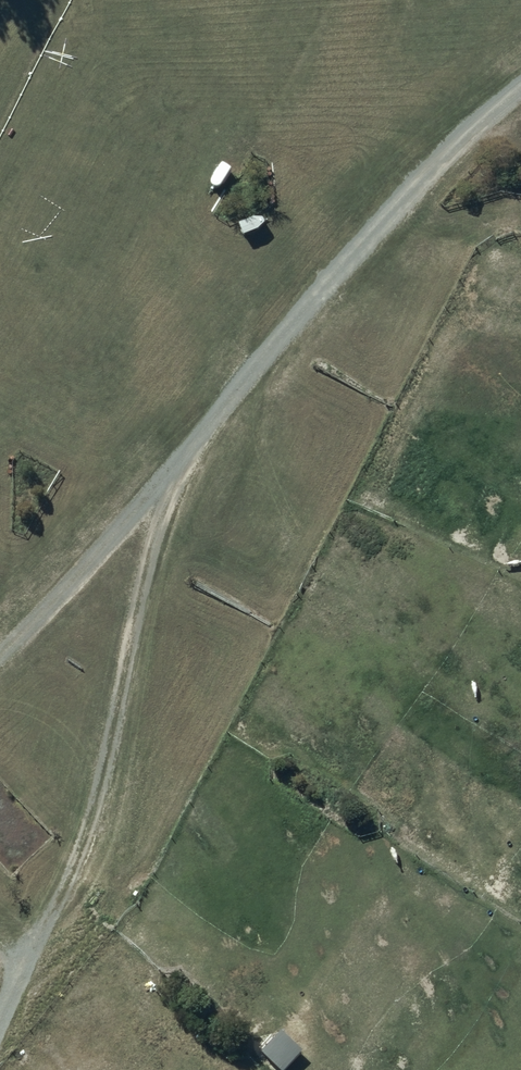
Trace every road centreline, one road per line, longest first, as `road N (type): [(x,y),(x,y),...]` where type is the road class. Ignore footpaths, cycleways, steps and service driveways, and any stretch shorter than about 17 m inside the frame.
road 1 (track): [(216,420),(180,491),(72,875),(0,1021)]
road 2 (track): [(216,420),(0,662)]

